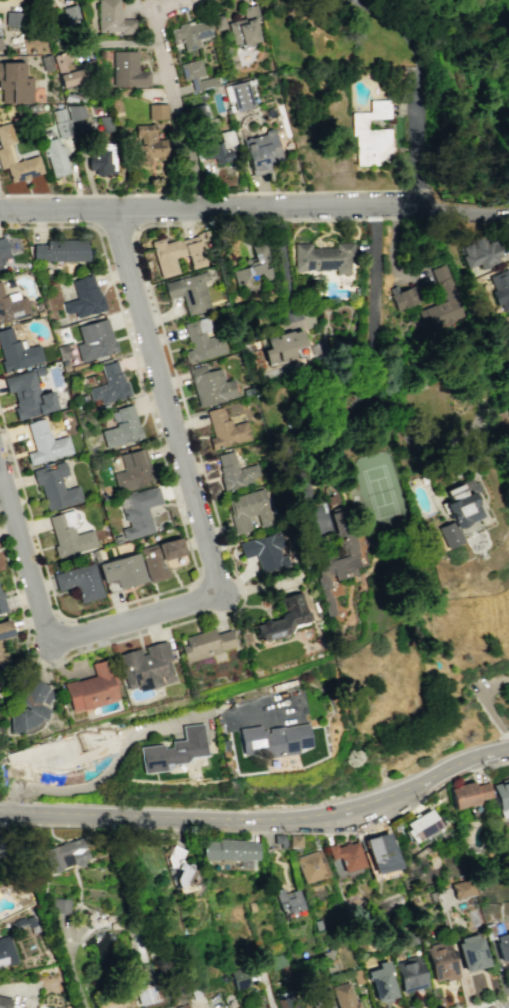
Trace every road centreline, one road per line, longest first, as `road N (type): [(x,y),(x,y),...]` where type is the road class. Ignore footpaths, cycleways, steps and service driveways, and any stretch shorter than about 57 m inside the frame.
road 1 (secondary): [(508,748),(386,797),(294,818),(0,812)]
road 2 (tertiary): [(413,203),(0,209)]
road 3 (residential): [(219,592),(109,208)]
road 4 (residential): [(51,641),(0,471)]
road 5 (residential): [(219,592),(51,641)]
road 6 (residential): [(159,40),(206,205)]
road 7 (residential): [(95,41),(159,40),(151,7),(177,0)]

